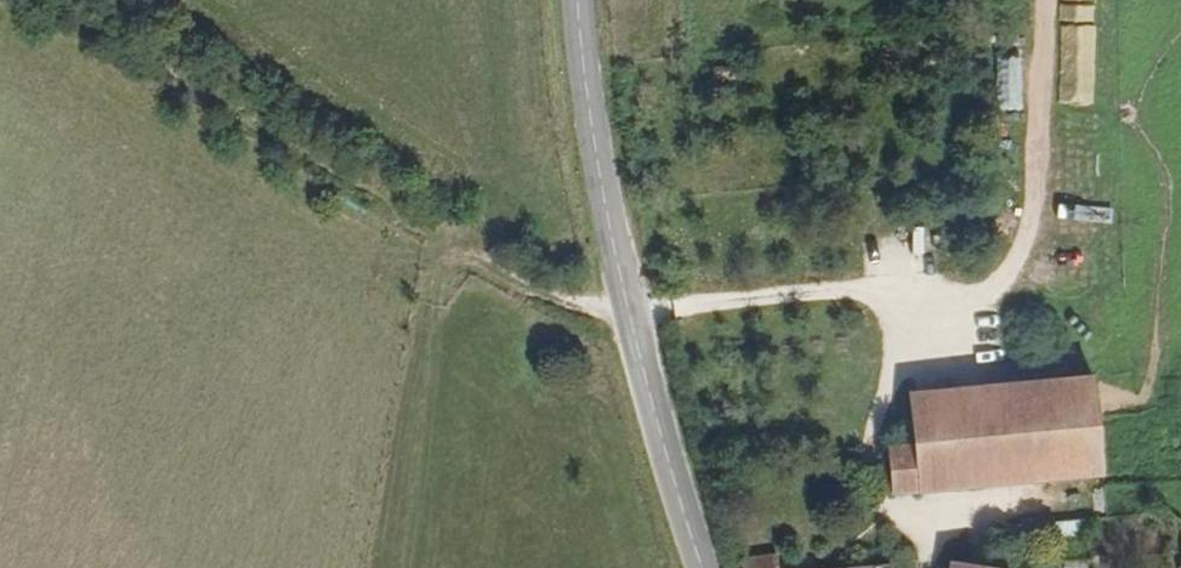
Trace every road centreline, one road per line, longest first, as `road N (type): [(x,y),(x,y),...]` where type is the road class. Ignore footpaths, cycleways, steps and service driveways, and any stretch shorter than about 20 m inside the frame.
road 1 (track): [(75,0),(532,289),(584,303),(621,300)]
road 2 (secondary): [(577,0),(588,139),(621,300),(698,567)]

